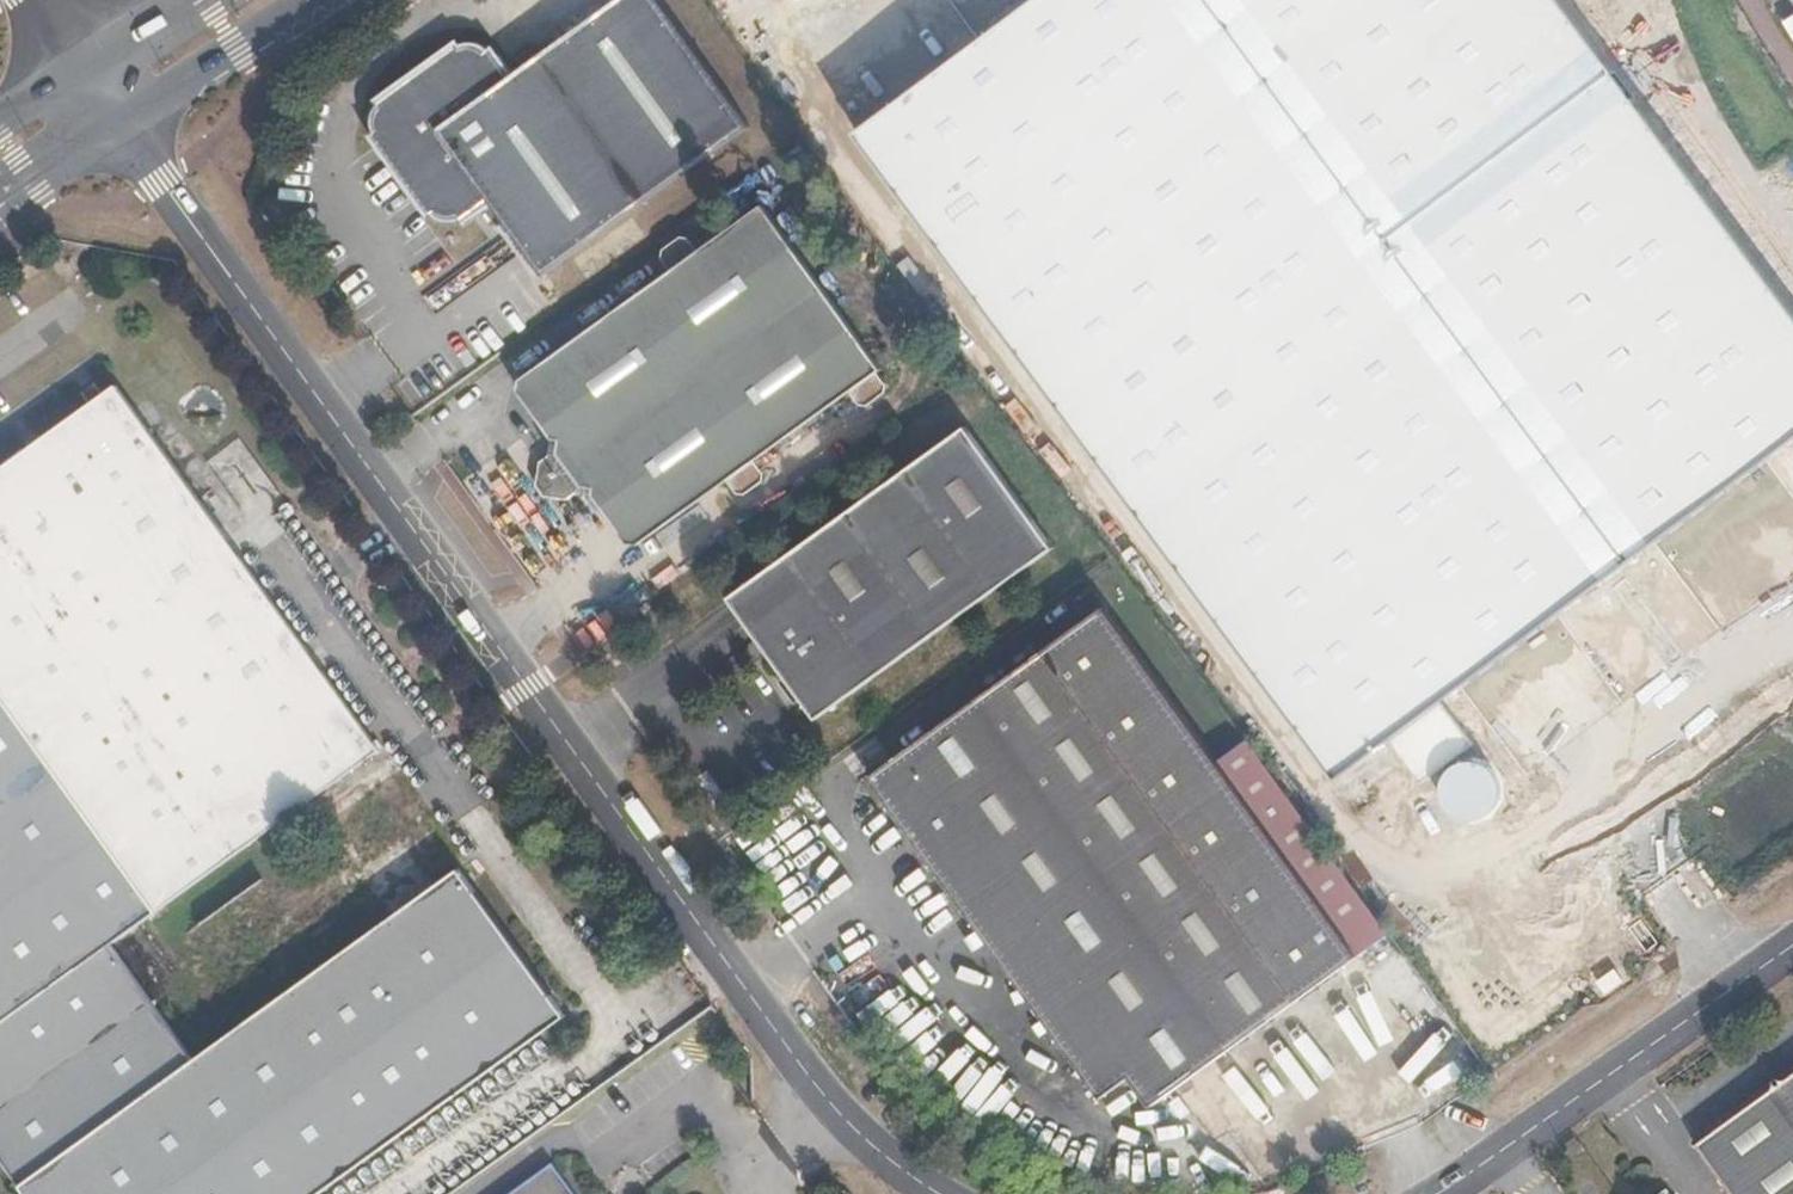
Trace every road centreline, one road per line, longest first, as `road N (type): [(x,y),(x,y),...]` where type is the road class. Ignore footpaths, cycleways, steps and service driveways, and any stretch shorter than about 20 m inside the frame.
road 1 (unclassified): [(120,124),(841,1115),(943,1193)]
road 2 (unclassified): [(1444,1193),(1792,945)]
road 3 (tertiary): [(120,124),(310,0)]
road 4 (tertiary): [(0,205),(120,124)]

